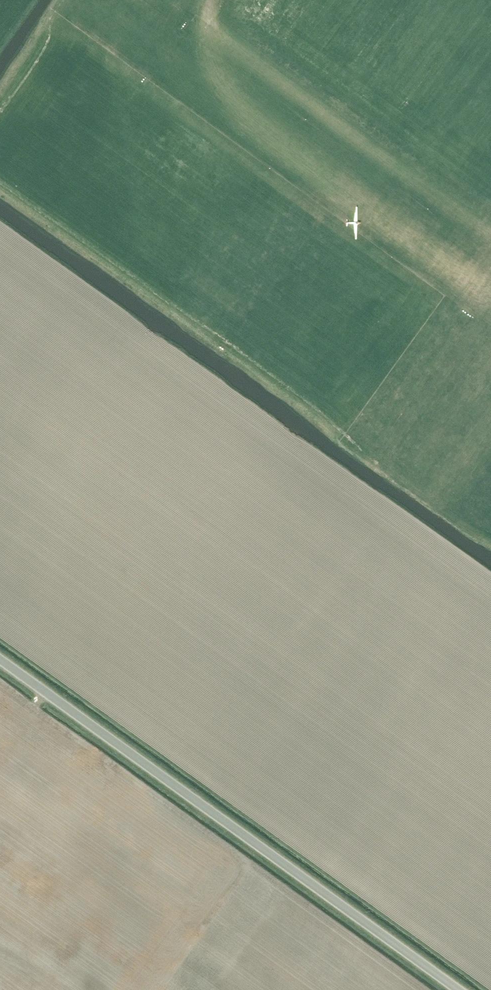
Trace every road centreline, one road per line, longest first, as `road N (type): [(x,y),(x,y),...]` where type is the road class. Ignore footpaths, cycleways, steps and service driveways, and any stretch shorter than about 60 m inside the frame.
road 1 (unclassified): [(458,989),(0,660)]

